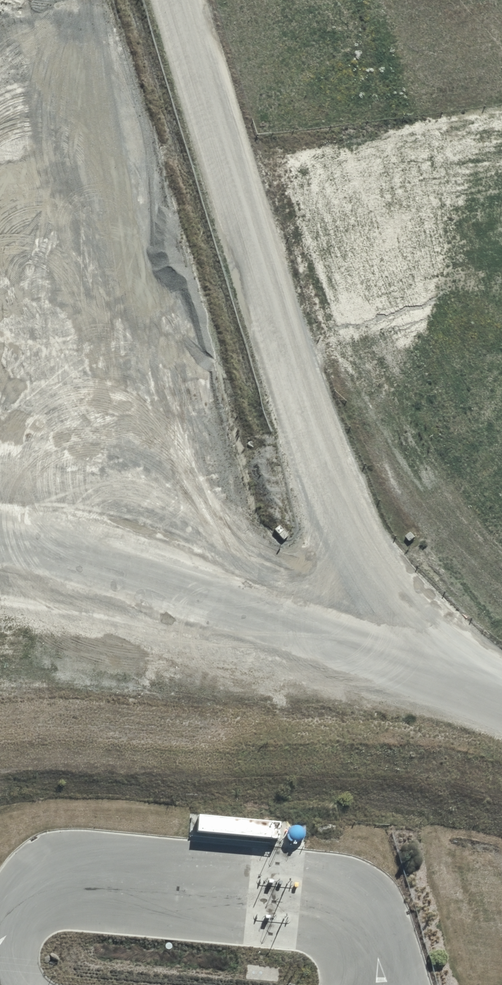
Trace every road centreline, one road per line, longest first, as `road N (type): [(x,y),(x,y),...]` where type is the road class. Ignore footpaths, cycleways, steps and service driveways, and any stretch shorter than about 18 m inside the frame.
road 1 (track): [(501,689),(398,586),(358,517),(312,407),(180,0)]
road 2 (track): [(0,526),(56,536),(501,694)]
road 3 (track): [(312,407),(302,349),(305,296),(353,214),(392,188),(501,158)]

